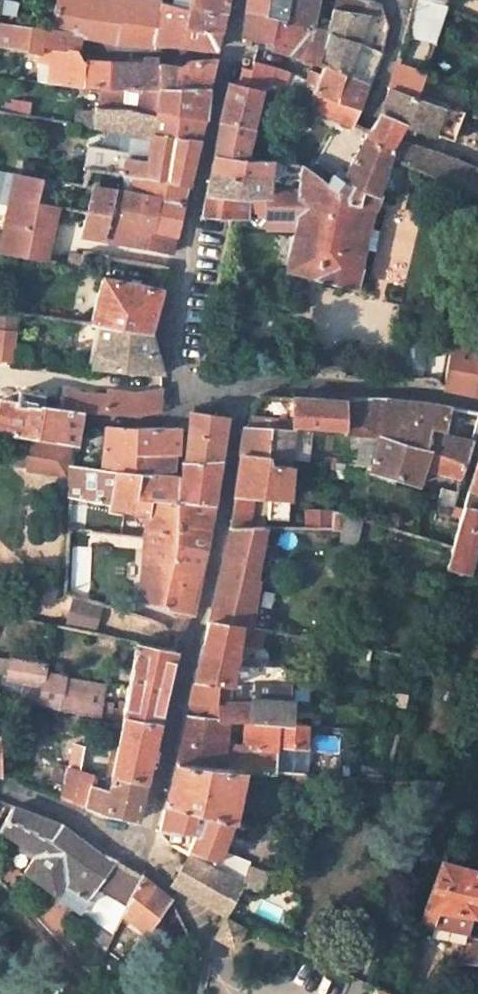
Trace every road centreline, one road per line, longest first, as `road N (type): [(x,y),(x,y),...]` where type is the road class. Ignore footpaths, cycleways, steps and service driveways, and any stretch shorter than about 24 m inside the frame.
road 1 (residential): [(231,389),(196,629),(144,848),(0,790)]
road 2 (residential): [(231,389),(170,389),(163,335),(238,0)]
road 3 (residential): [(477,403),(231,389)]

